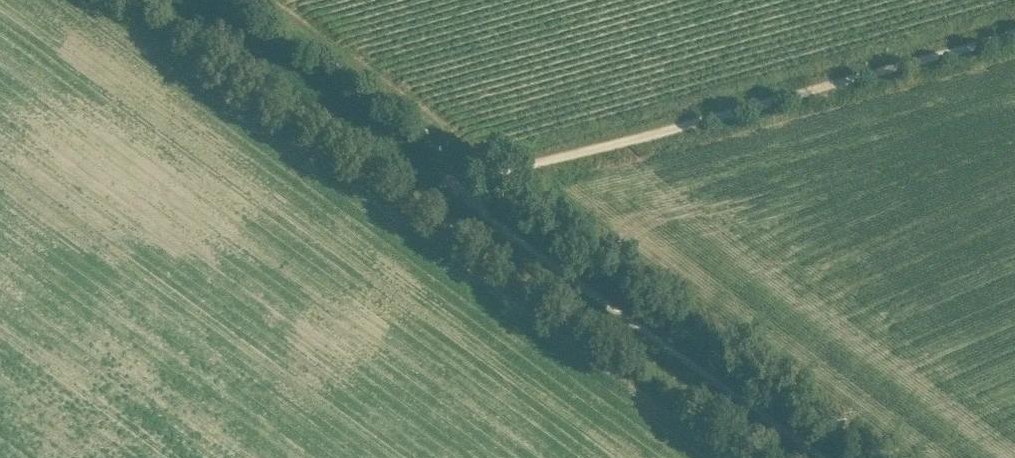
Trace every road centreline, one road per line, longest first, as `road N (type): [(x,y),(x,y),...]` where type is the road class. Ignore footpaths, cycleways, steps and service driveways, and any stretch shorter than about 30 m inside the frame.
road 1 (track): [(469,192),(202,0)]

